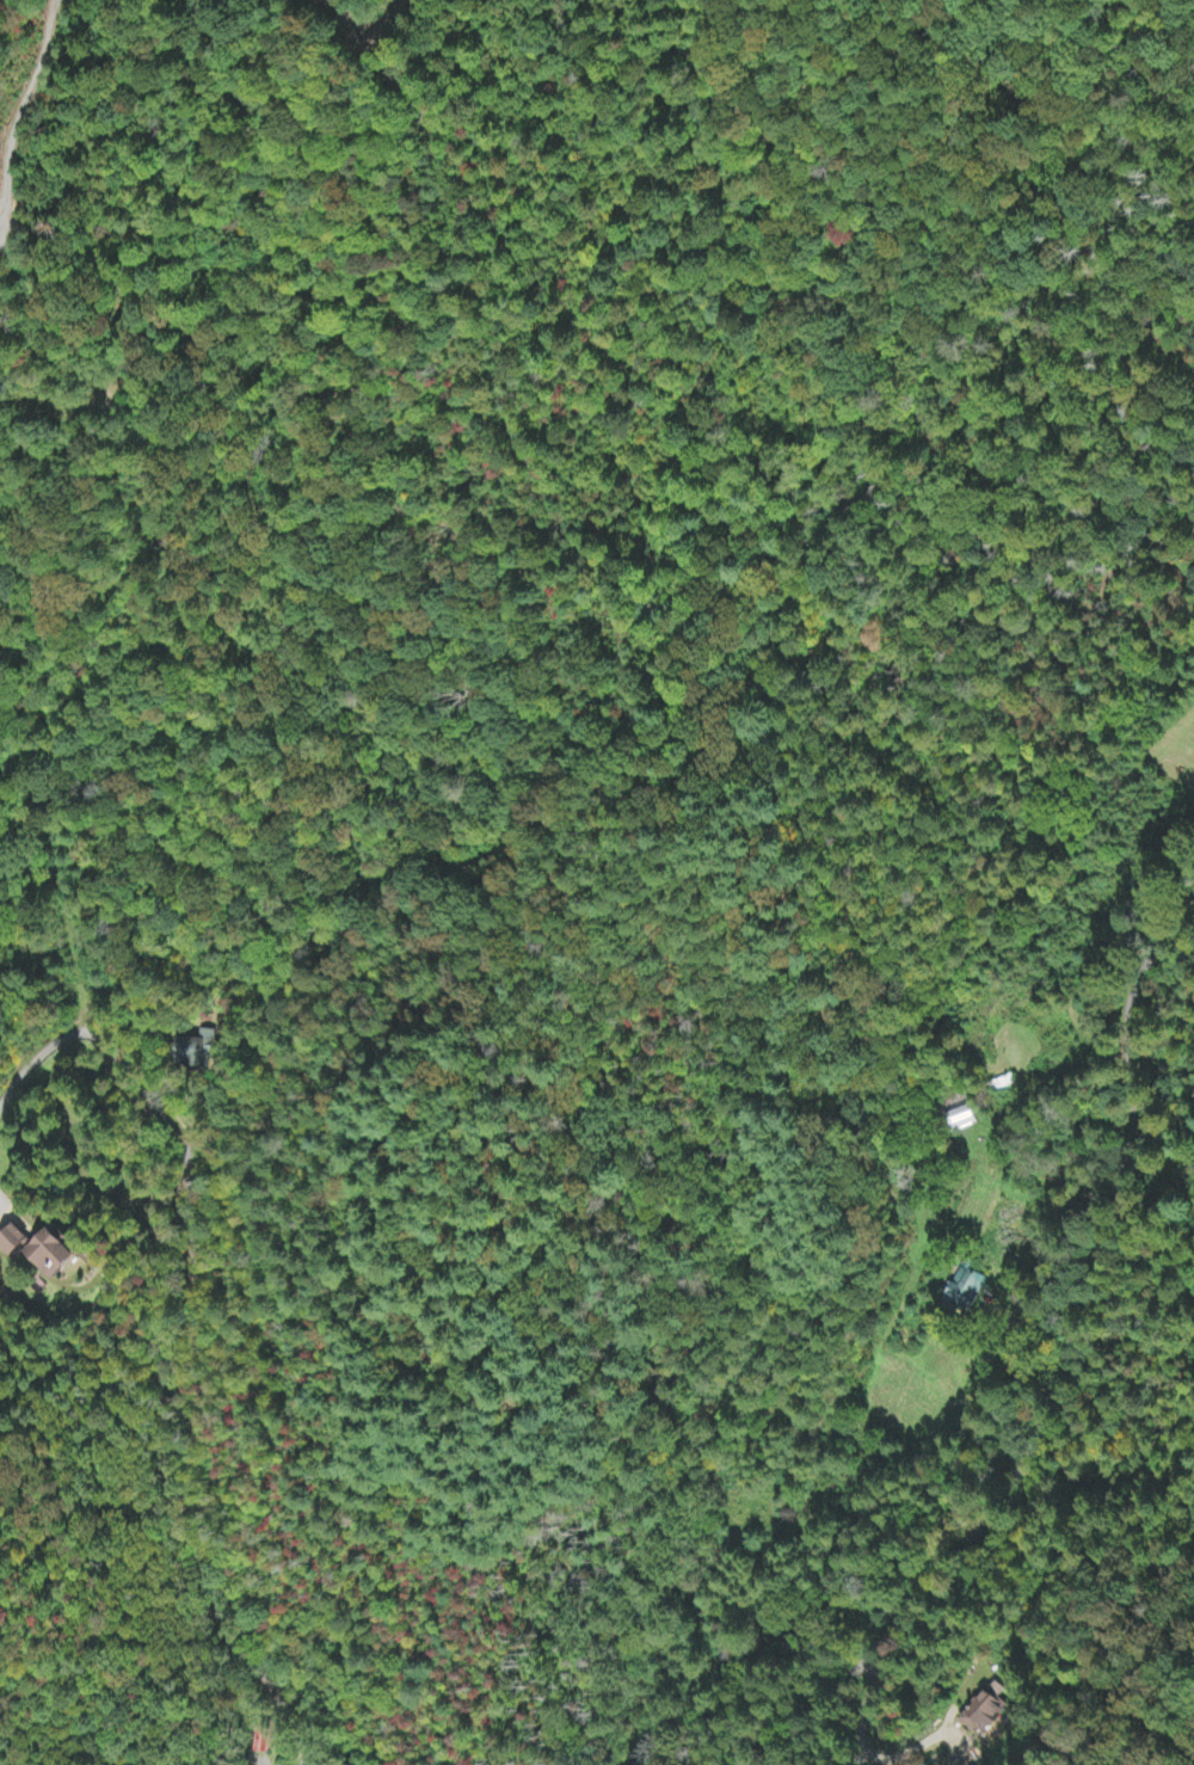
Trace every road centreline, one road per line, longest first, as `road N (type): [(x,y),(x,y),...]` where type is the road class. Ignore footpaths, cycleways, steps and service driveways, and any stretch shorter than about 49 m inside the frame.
road 1 (residential): [(821,1764),(858,1710),(857,1660),(875,1609),(937,1556),(993,1488),(1193,951)]
road 2 (residential): [(300,1764),(178,1495),(193,1171)]
road 3 (residential): [(0,1109),(36,1057),(115,1034),(193,1171)]

